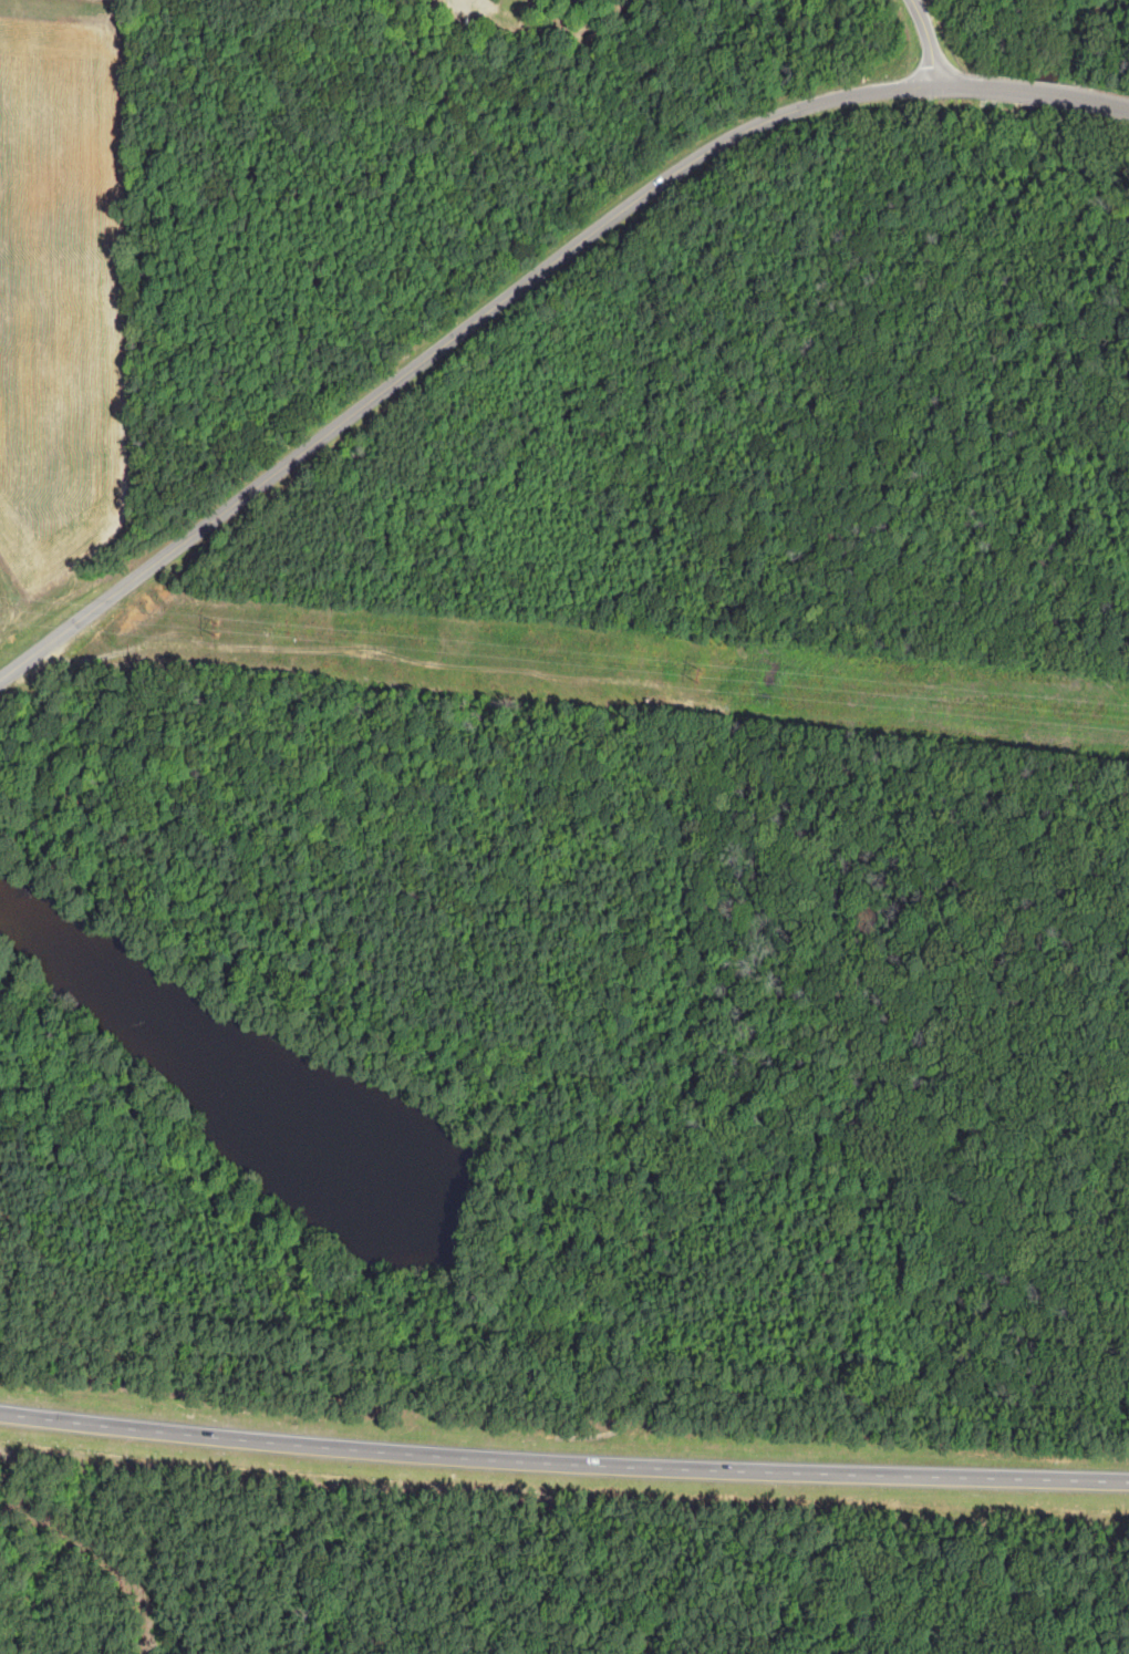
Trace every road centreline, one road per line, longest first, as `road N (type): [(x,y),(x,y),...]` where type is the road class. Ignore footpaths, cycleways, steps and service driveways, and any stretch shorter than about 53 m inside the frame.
road 1 (residential): [(0,679),(737,136),(934,82),(1128,110)]
road 2 (motorway): [(1128,1484),(389,1455),(0,1414)]

